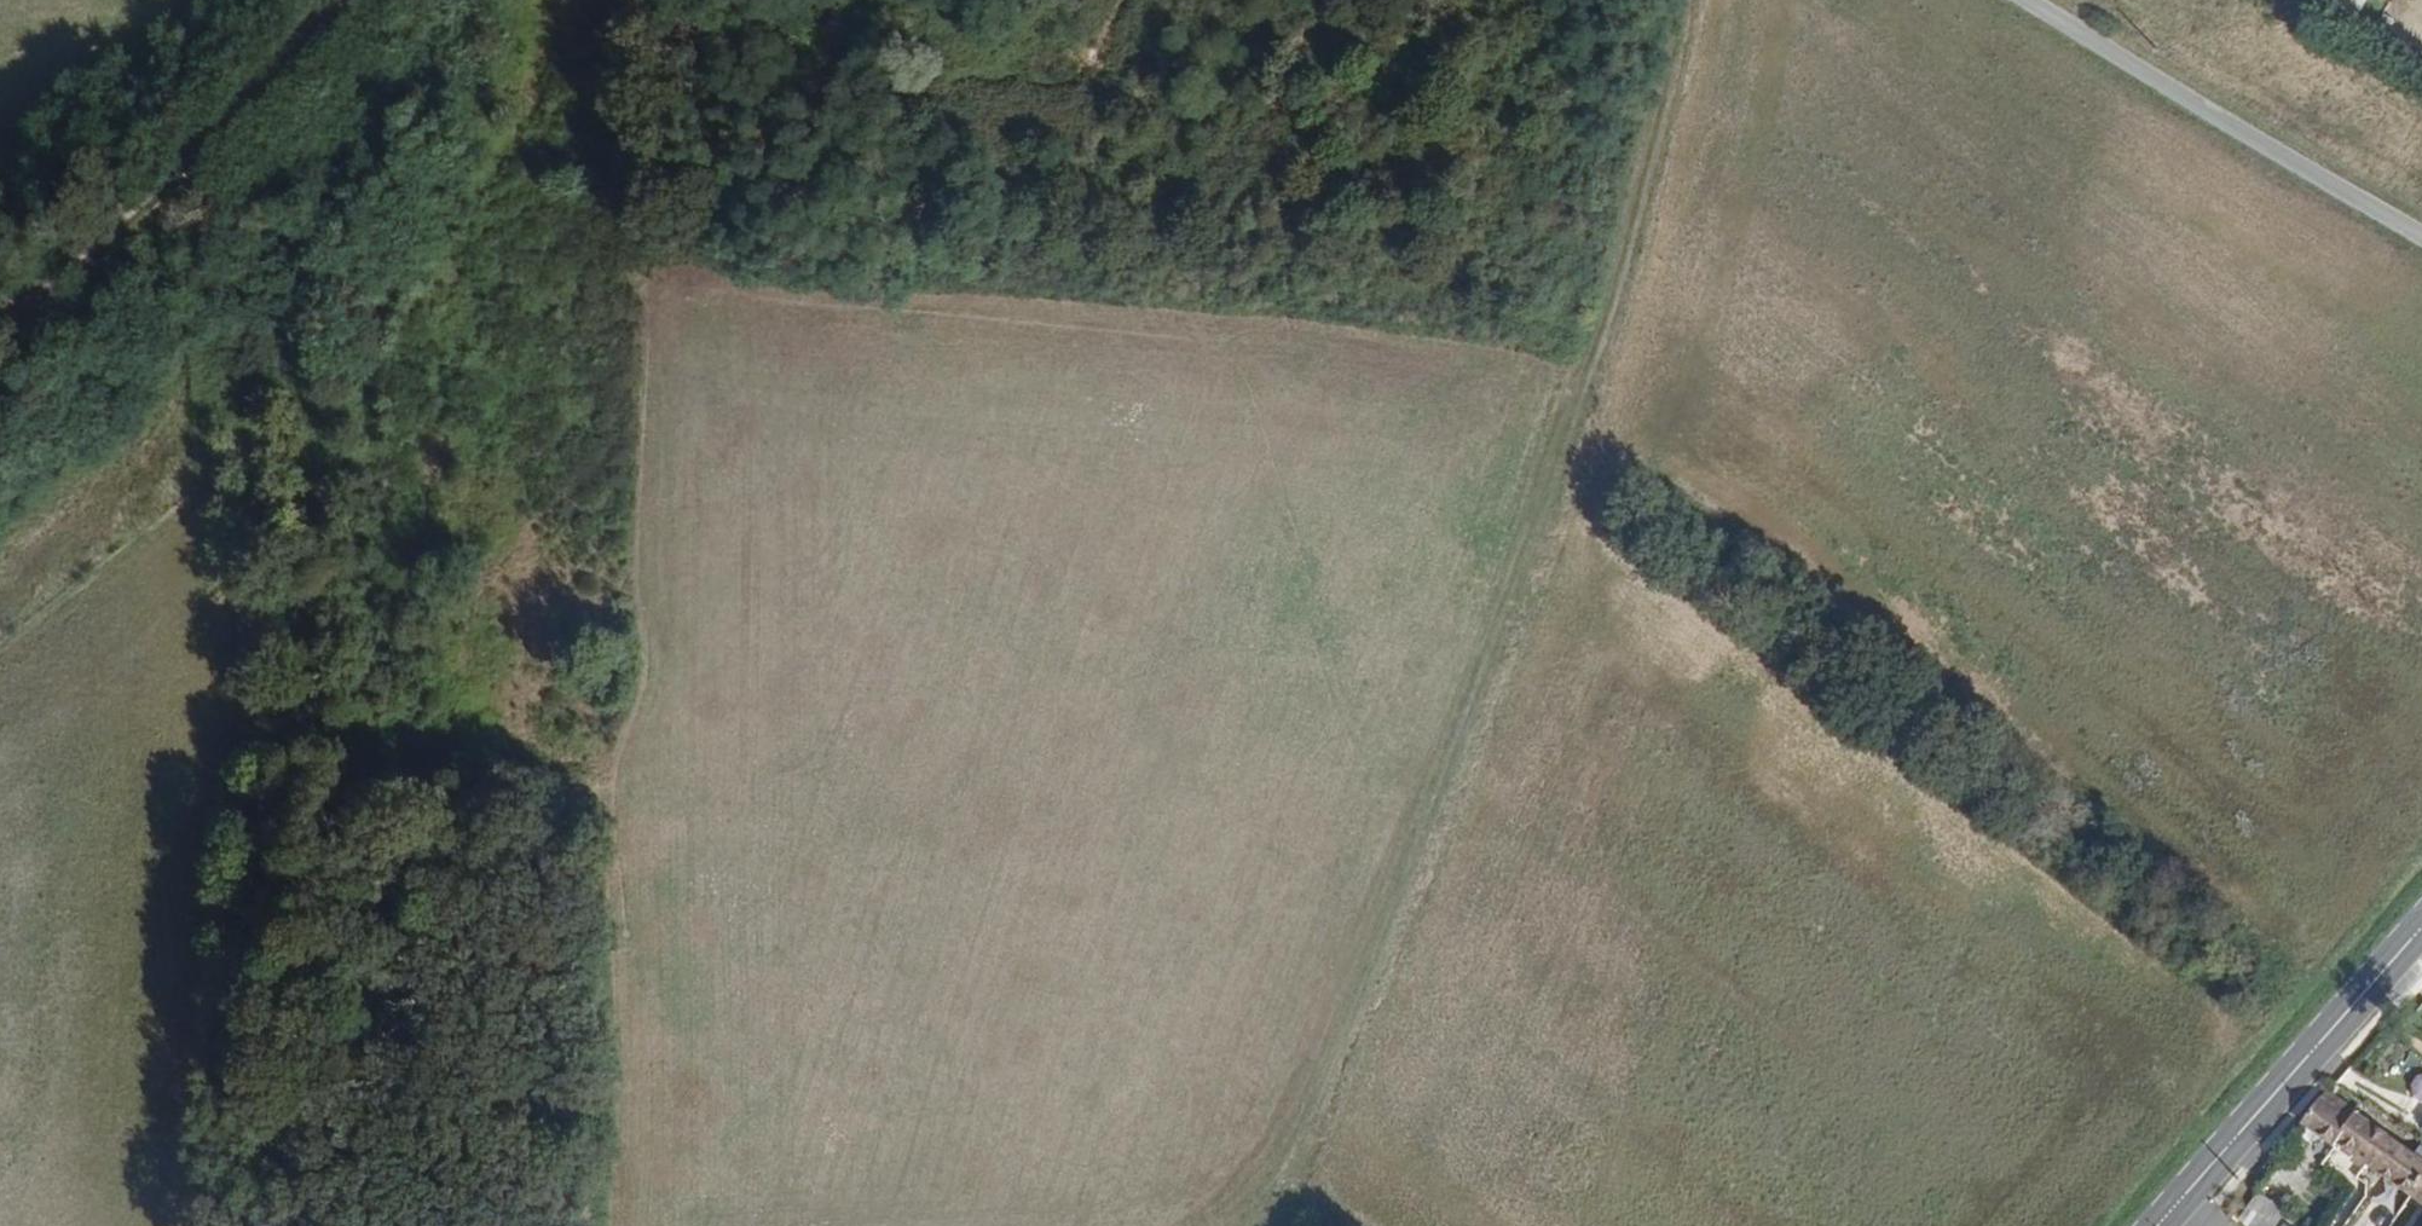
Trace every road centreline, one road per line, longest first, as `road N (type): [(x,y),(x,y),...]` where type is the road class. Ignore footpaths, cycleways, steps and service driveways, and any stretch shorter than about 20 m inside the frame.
road 1 (track): [(375,0),(300,84),(0,330)]
road 2 (unclassified): [(2027,0),(2421,237)]
road 3 (primary): [(2421,929),(2158,1225)]

